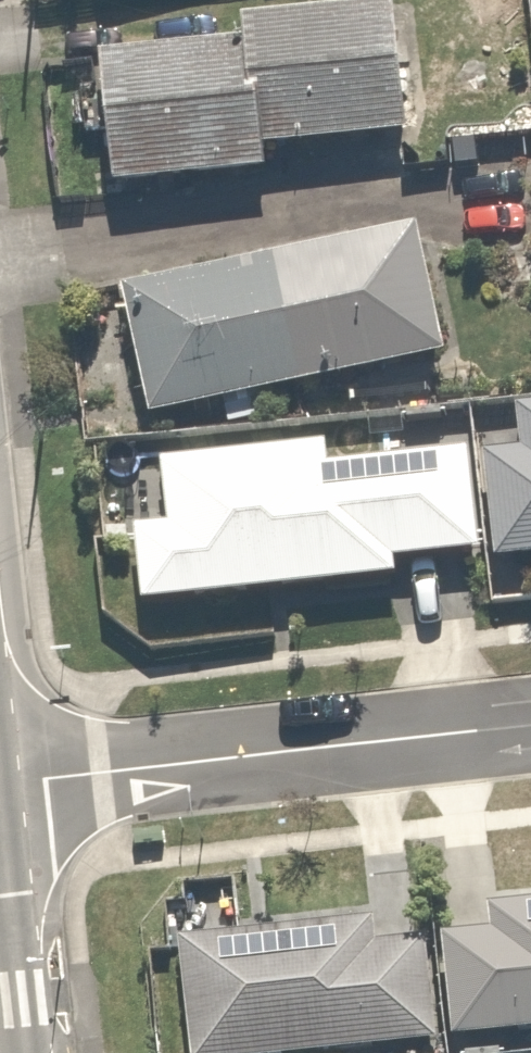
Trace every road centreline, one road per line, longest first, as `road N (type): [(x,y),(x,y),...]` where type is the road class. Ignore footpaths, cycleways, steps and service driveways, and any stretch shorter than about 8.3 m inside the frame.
road 1 (residential): [(0,785),(530,726)]

